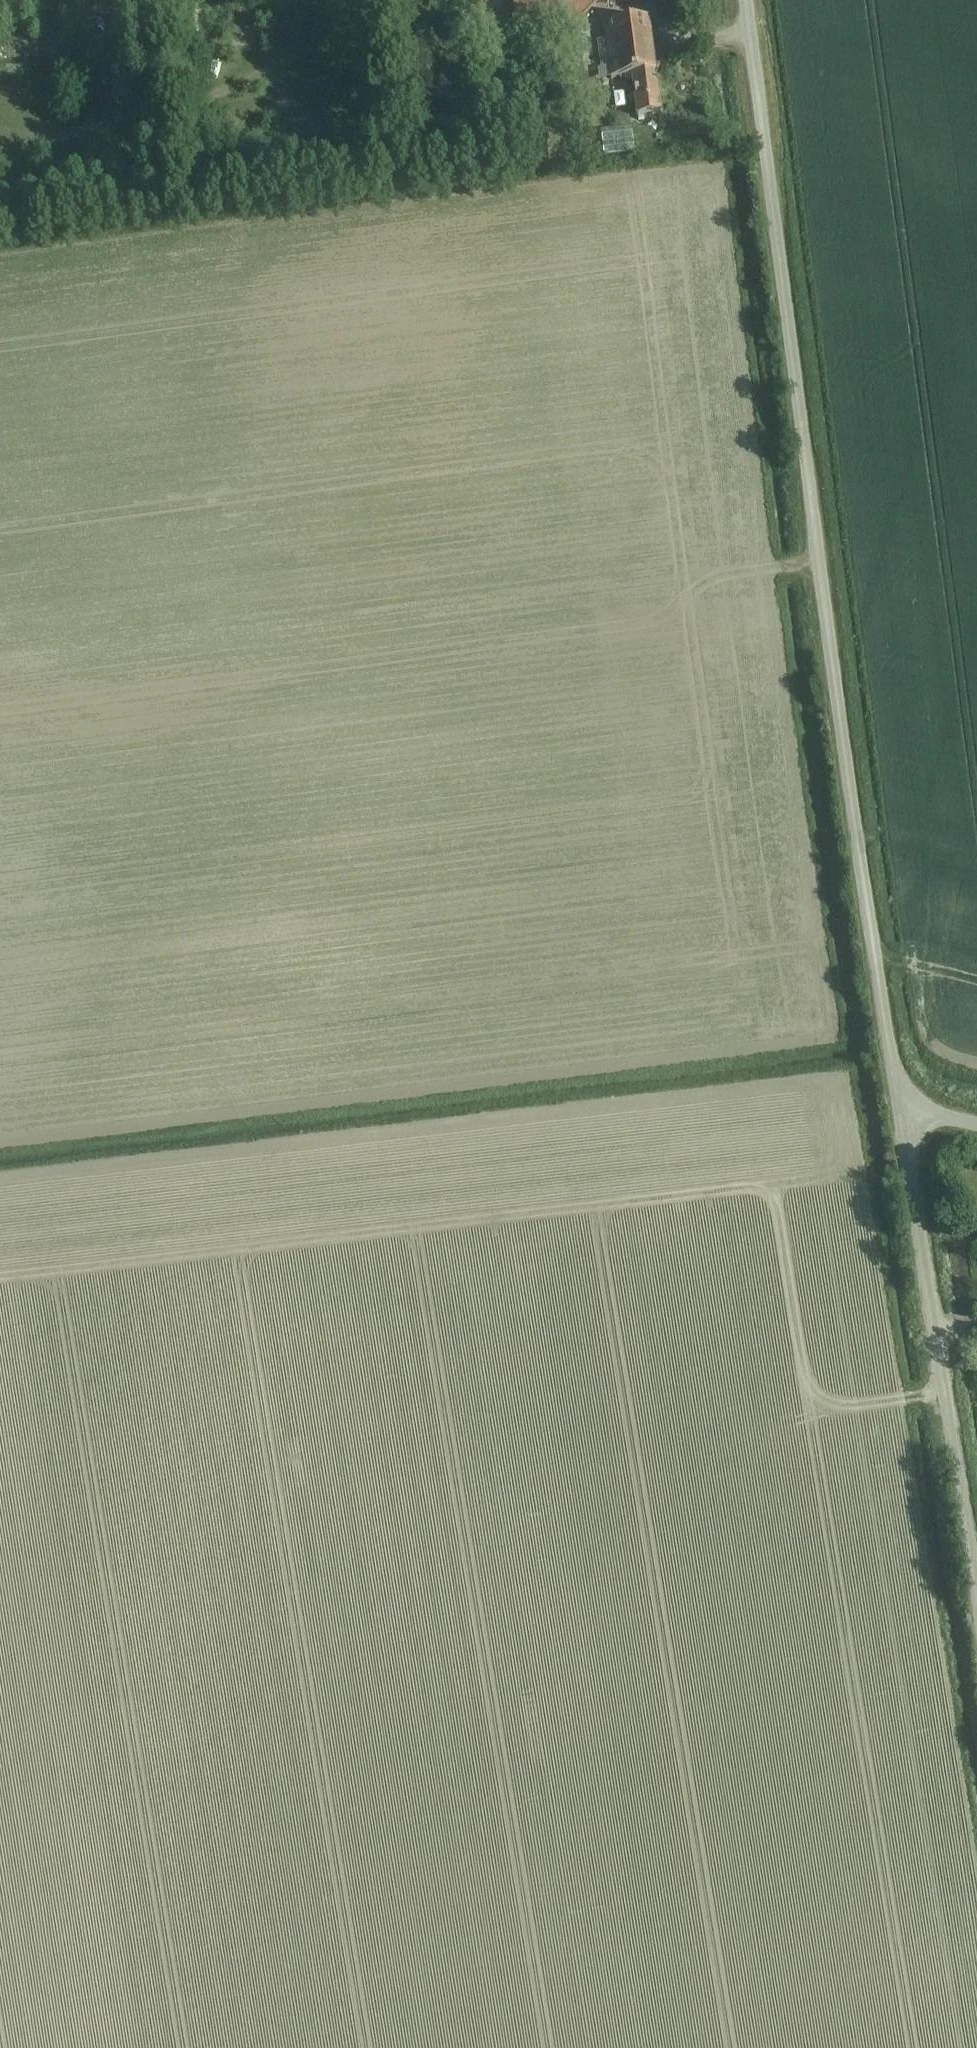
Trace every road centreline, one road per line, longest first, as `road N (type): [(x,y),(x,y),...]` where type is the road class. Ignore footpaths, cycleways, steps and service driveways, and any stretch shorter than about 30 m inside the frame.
road 1 (unclassified): [(900,1104),(816,558),(744,0)]
road 2 (unclassified): [(976,1593),(900,1104)]

